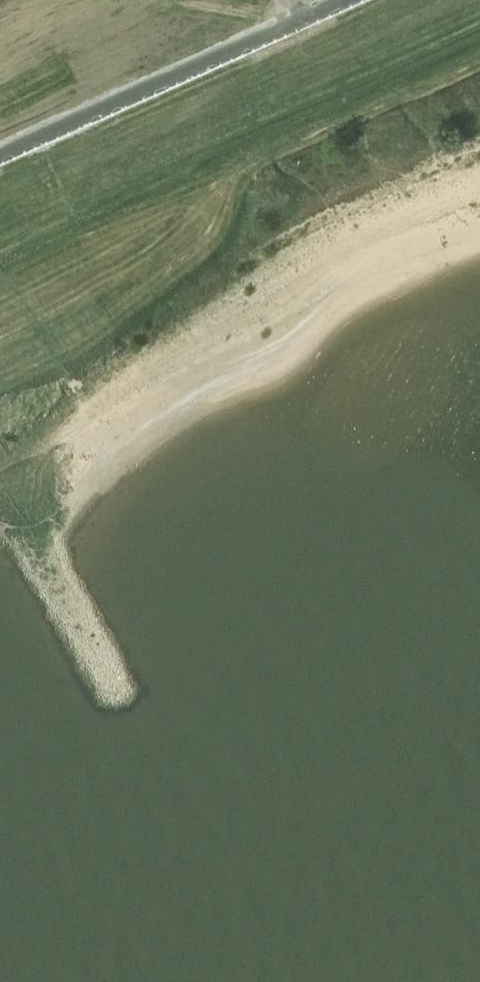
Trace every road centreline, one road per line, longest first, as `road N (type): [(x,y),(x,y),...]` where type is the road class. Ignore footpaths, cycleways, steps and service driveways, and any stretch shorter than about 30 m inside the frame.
road 1 (unclassified): [(0,162),(359,0)]

